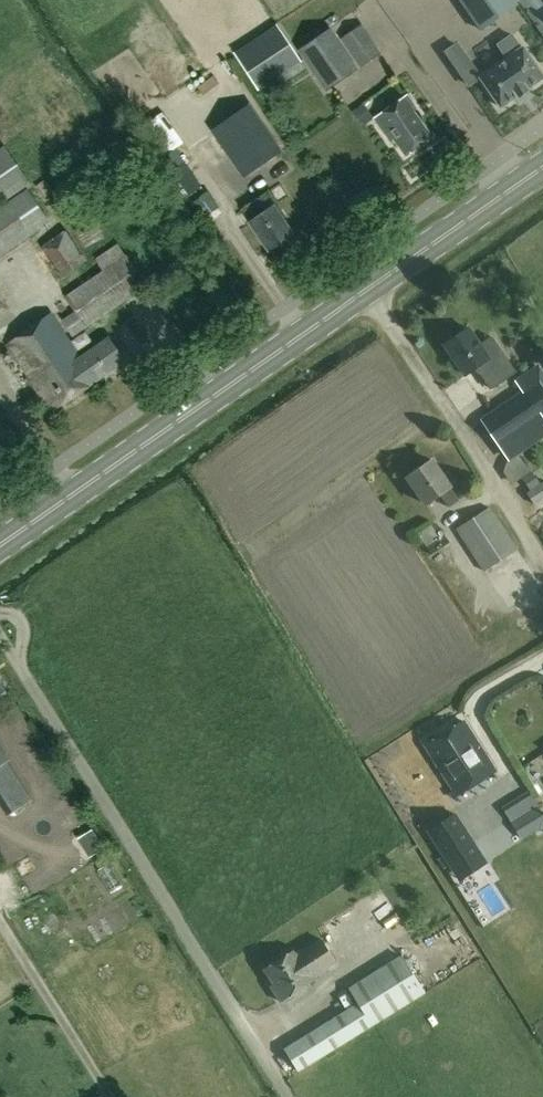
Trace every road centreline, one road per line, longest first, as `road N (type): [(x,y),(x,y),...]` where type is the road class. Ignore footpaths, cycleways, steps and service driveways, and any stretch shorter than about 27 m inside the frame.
road 1 (primary): [(0,544),(542,166)]

